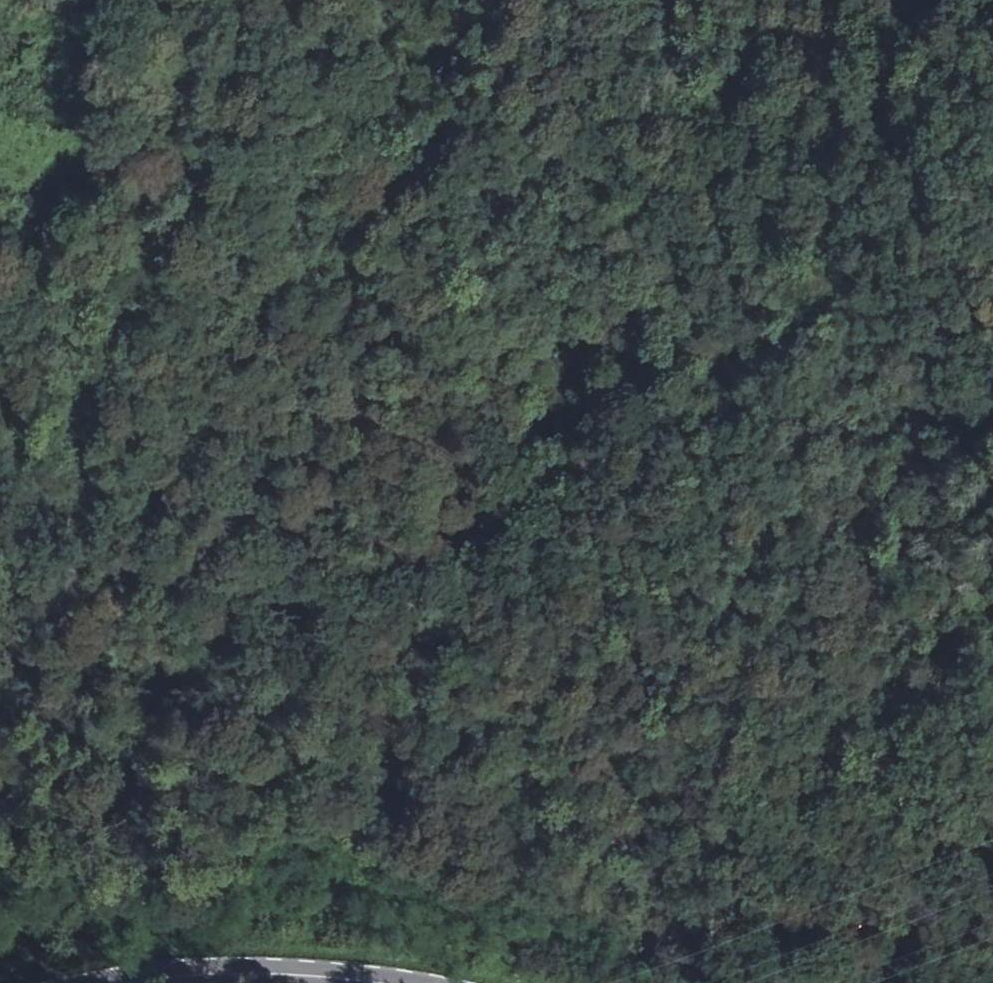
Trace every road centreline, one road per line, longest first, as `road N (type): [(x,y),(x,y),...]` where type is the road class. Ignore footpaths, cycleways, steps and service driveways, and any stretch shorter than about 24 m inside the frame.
road 1 (secondary): [(129,982),(187,975),(374,982)]

